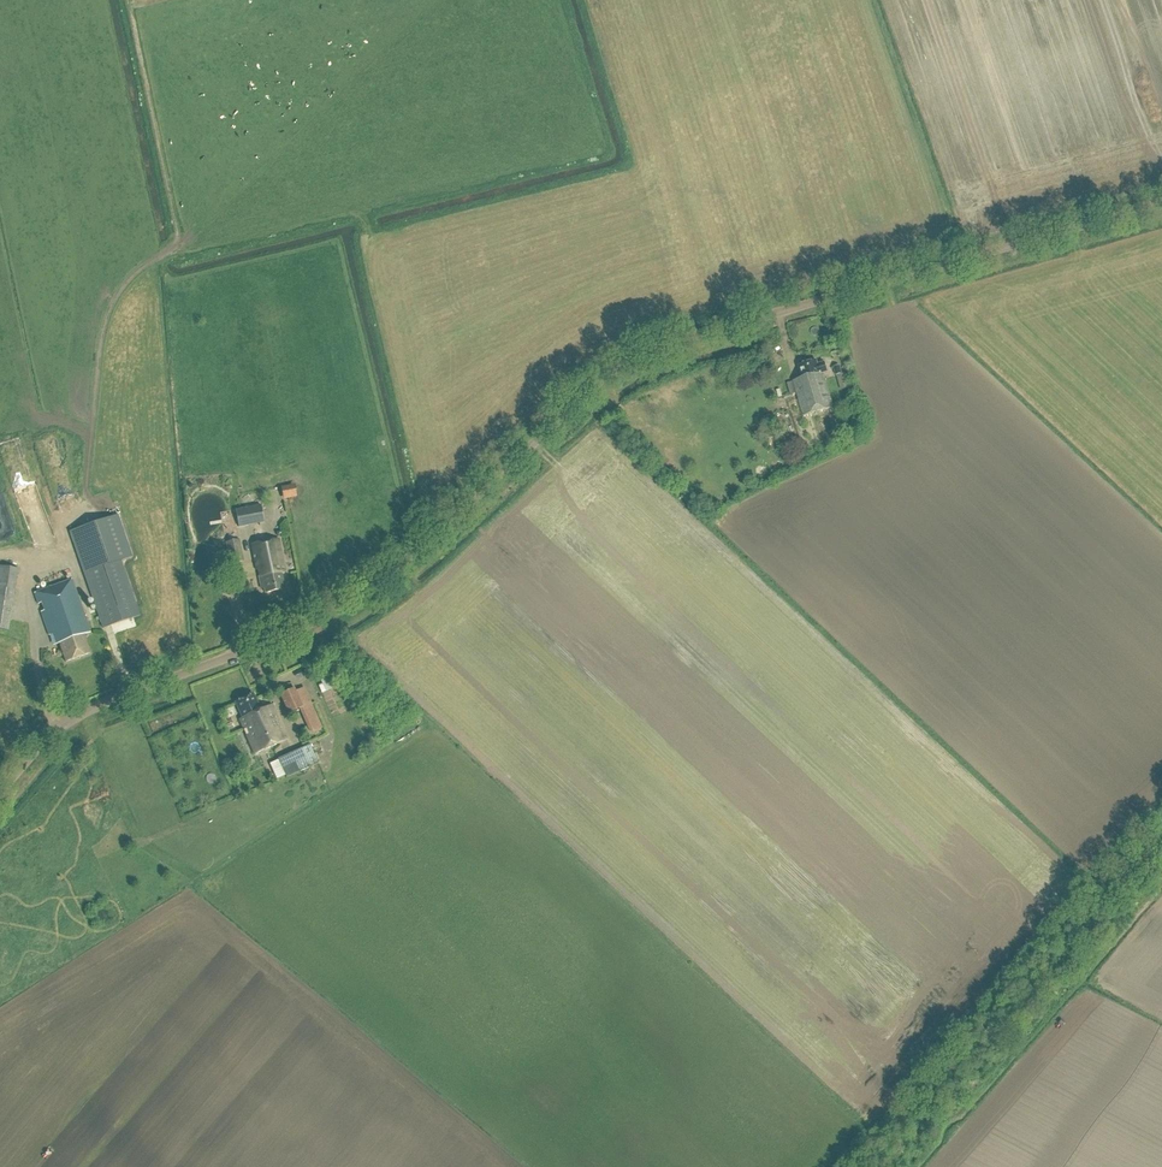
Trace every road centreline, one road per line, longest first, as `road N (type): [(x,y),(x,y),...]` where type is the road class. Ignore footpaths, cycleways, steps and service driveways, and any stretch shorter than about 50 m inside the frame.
road 1 (tertiary): [(0,792),(70,722),(350,603),(634,358),(1161,204)]

